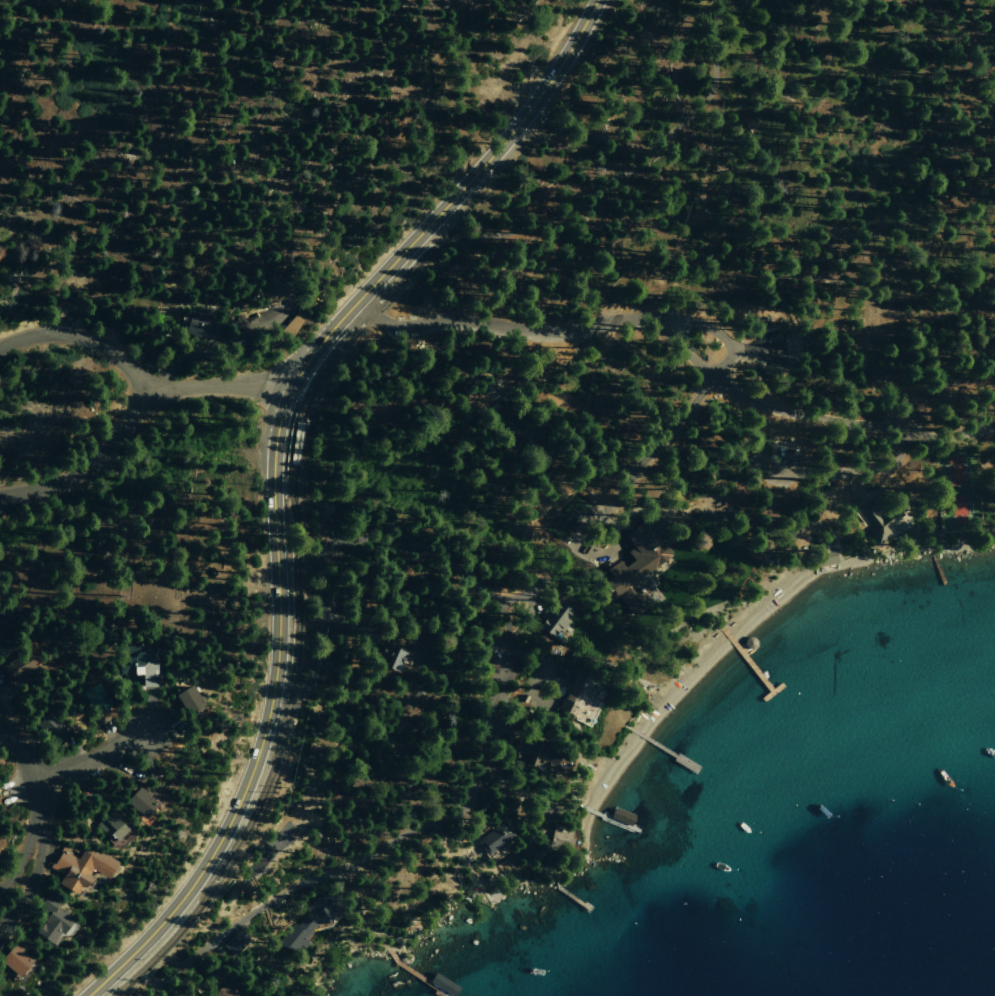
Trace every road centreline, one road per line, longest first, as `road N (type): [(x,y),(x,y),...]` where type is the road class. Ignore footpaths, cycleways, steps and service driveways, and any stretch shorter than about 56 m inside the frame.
road 1 (primary): [(84,995),(190,885),(254,761),(274,677),(272,462),(289,385),(330,327),(510,133),(595,0)]
road 2 (residential): [(145,995),(171,967),(301,883),(468,803),(481,775),(493,677),(531,596)]
road 3 (residential): [(531,596),(498,600),(451,564),(403,547),(368,539),(327,544),(317,670),(292,706),(270,703)]
road 4 (residential): [(0,344),(64,331),(105,346),(147,383),(289,385)]
road 5 (residential): [(353,303),(403,327),(476,320),(549,333),(649,318)]
road 6 (residential): [(0,495),(61,481),(89,462),(147,383)]
road 7 (residential): [(0,927),(26,883),(38,820),(0,877)]
road 8 (residential): [(32,778),(146,728)]

